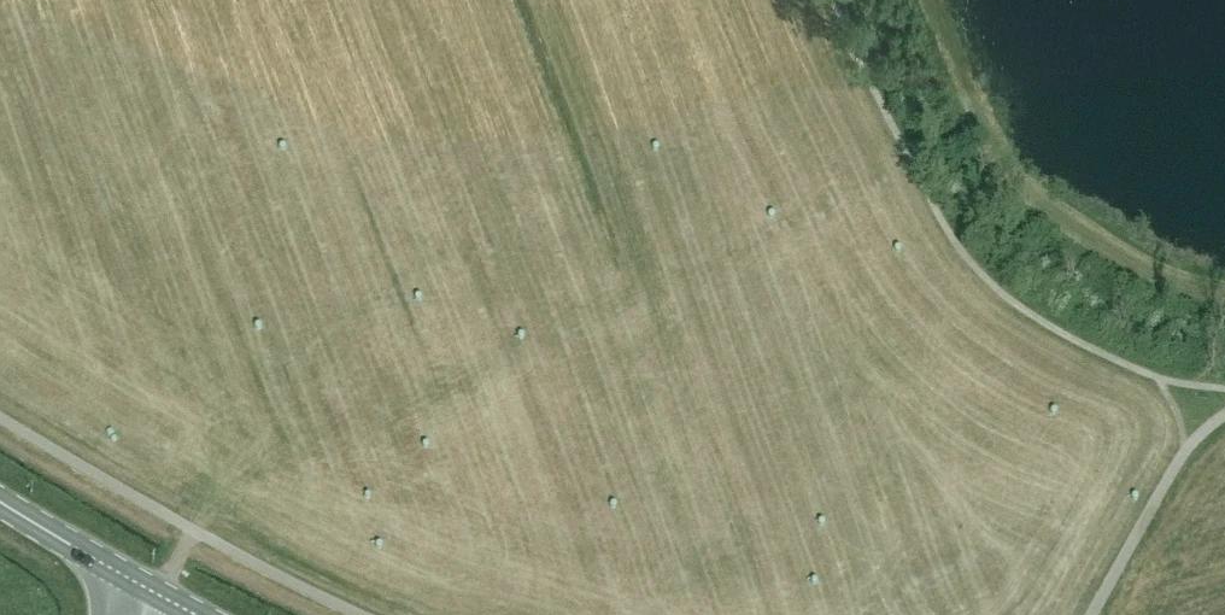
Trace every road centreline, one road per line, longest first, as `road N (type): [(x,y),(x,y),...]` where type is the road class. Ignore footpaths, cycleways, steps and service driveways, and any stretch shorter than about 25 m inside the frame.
road 1 (secondary): [(152,590),(0,497)]

